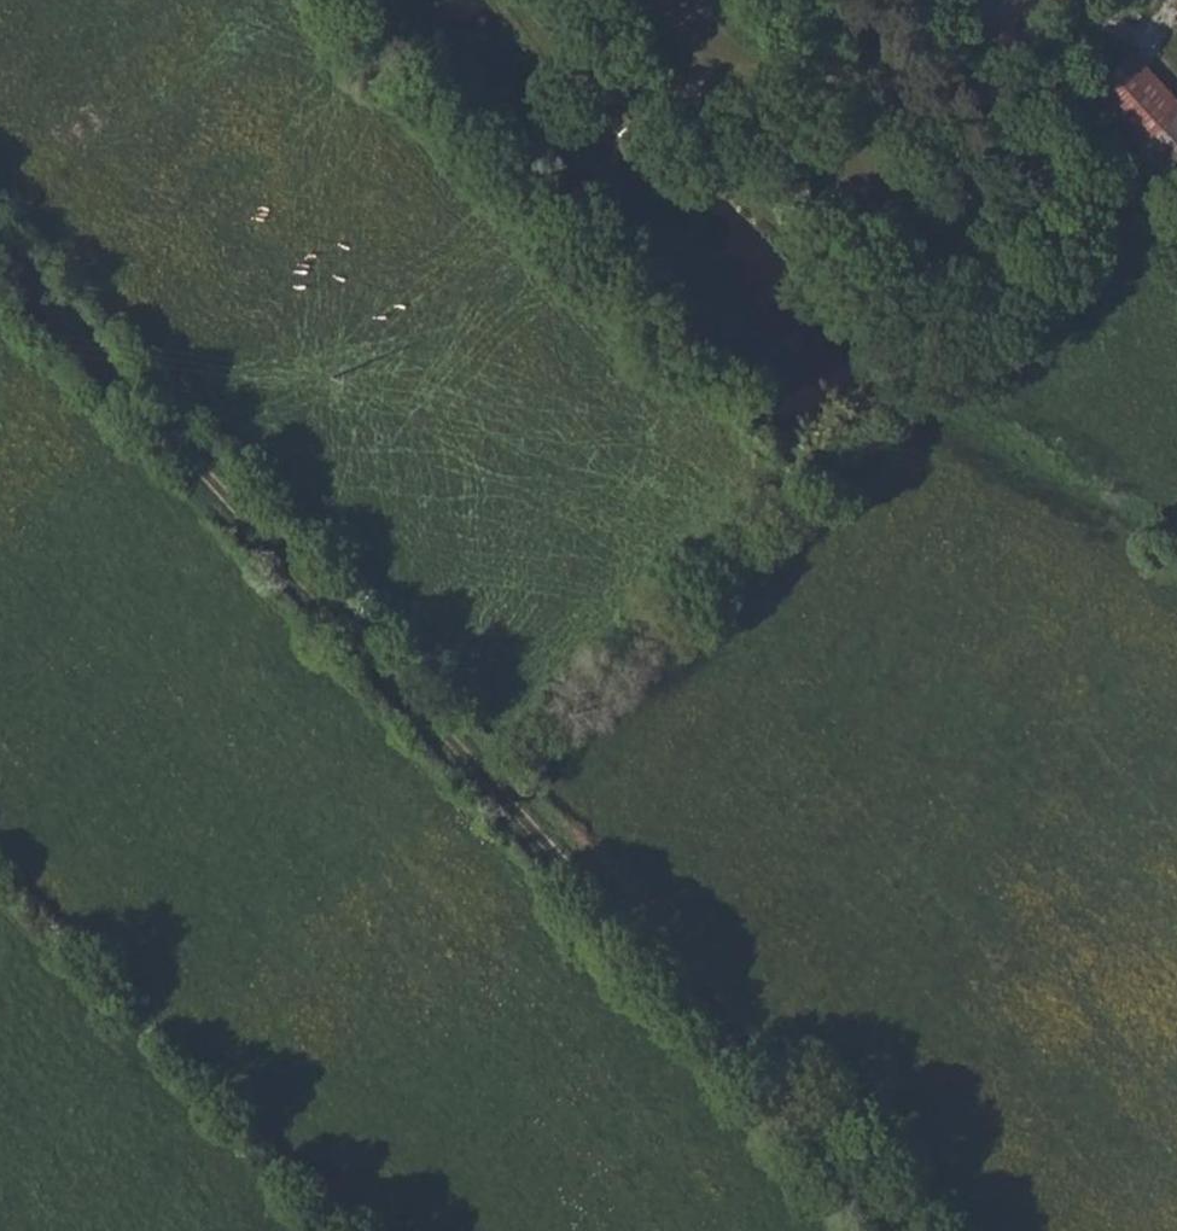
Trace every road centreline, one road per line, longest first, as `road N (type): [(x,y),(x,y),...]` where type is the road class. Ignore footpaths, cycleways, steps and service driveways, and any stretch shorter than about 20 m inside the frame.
road 1 (track): [(900,1230),(475,779),(251,511),(0,257)]
road 2 (track): [(1176,229),(979,24),(1028,0)]

